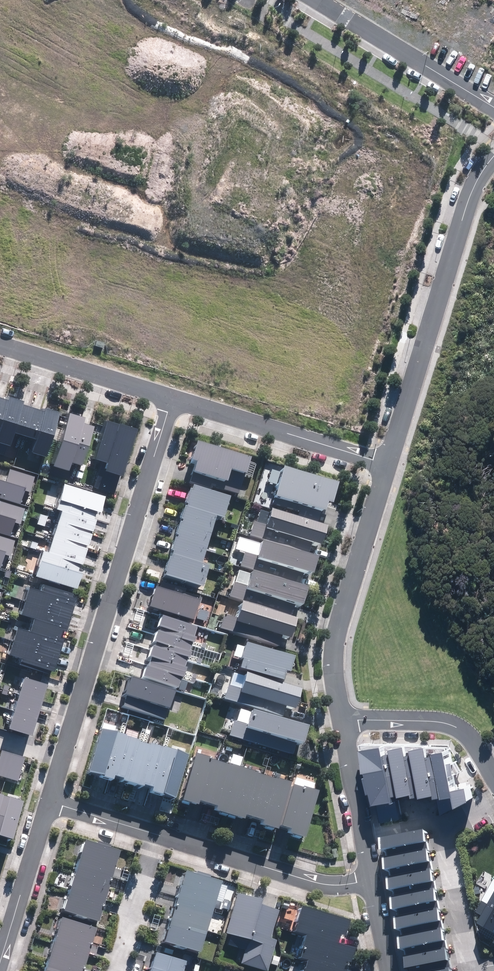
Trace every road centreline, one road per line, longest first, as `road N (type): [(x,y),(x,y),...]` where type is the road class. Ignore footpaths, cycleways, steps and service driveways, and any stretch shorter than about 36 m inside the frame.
road 1 (unknown): [(245,2),(132,389)]
road 2 (residential): [(172,401),(60,758)]
road 3 (residential): [(387,464),(464,212),(493,155)]
road 4 (residential): [(342,717),(336,630),(387,464)]
road 5 (residential): [(387,464),(172,401)]
road 6 (residential): [(156,834),(307,881),(371,881)]
road 7 (residential): [(493,107),(320,0)]
road 8 (residential): [(493,780),(457,725),(342,717)]
road 9 (residential): [(172,401),(0,348)]
road 10 (residential): [(49,800),(0,951)]
road 11 (residential): [(465,970),(436,825)]
road 12 (residential): [(156,834),(113,970)]
road 13 (residential): [(364,837),(342,717)]

